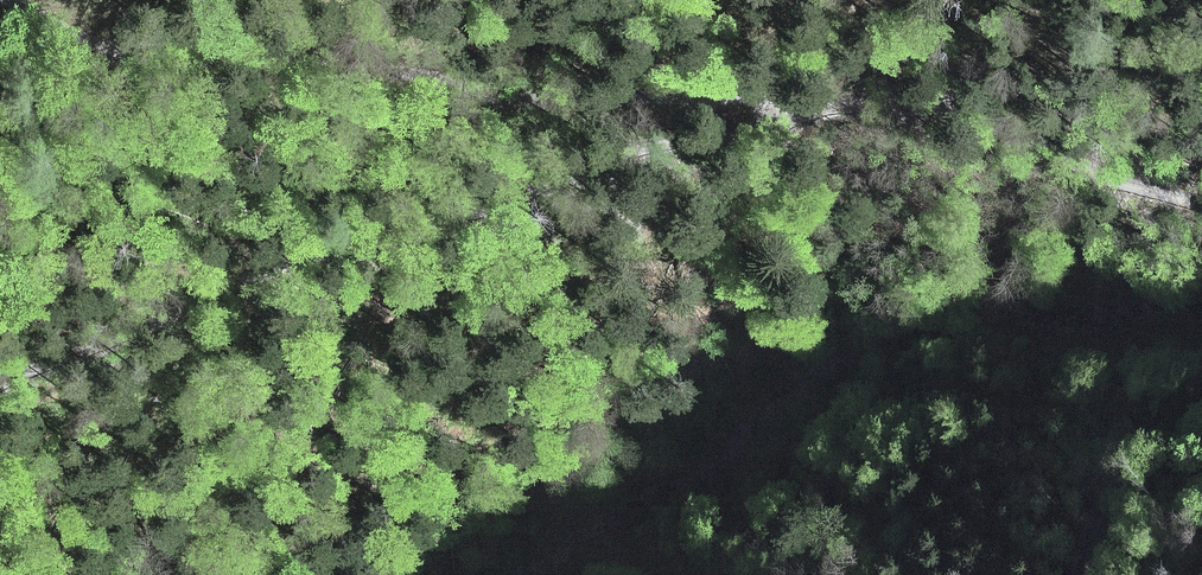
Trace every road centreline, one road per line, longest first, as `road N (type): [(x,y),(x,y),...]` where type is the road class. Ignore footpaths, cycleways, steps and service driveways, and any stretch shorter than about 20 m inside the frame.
road 1 (track): [(1201,204),(942,108),(799,110),(768,128),(635,146),(497,206),(348,231),(0,383)]
road 2 (track): [(799,110),(52,16),(21,0)]
road 3 (track): [(1083,574),(1102,525),(1153,450),(1201,423)]

